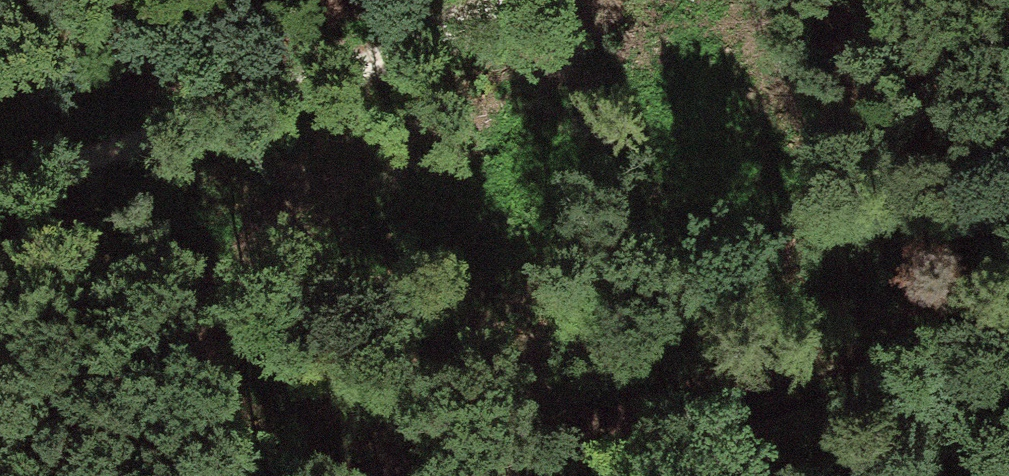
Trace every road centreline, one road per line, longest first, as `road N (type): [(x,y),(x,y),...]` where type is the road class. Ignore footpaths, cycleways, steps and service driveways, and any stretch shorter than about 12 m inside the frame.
road 1 (track): [(590,0),(520,95),(307,250),(32,475)]
road 2 (track): [(502,0),(370,58),(0,170)]
road 3 (track): [(530,475),(1008,327)]

